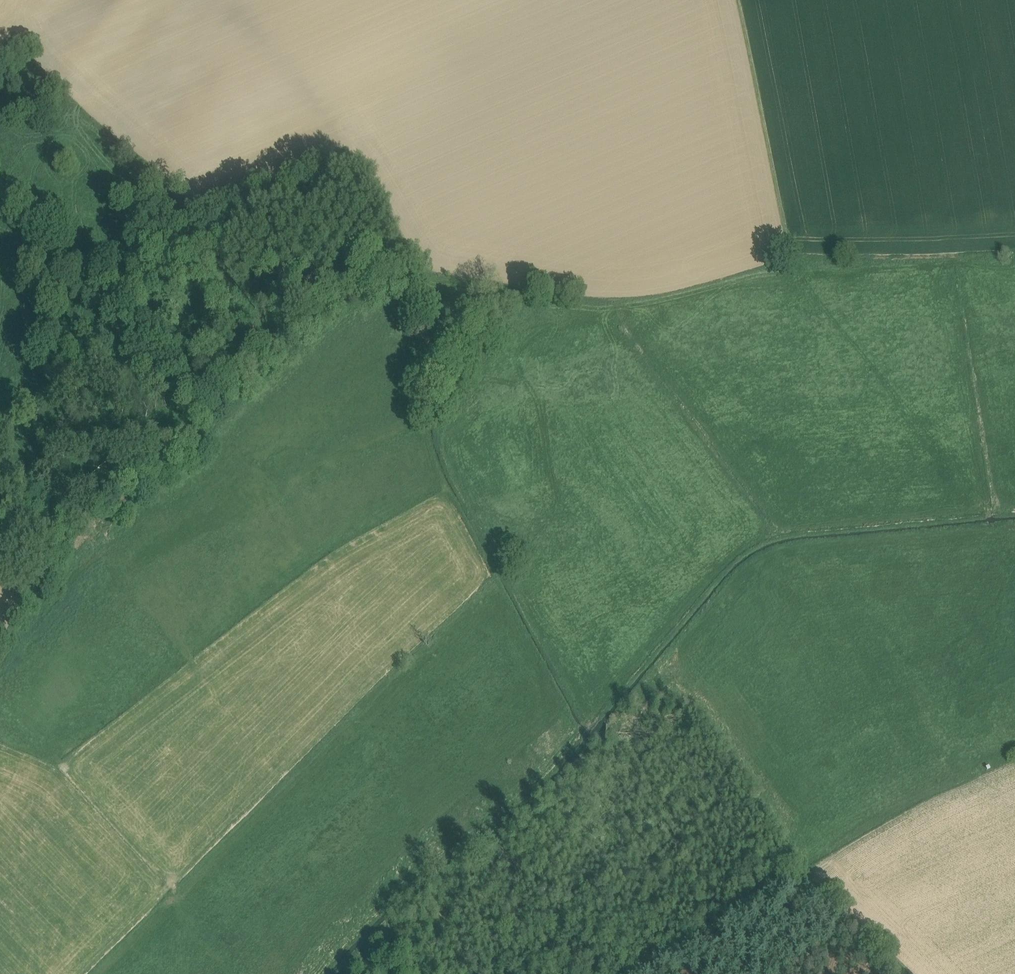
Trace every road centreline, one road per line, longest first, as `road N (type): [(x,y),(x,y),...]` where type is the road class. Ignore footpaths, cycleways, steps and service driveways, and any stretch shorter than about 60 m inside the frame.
road 1 (track): [(737,0),(796,280)]

